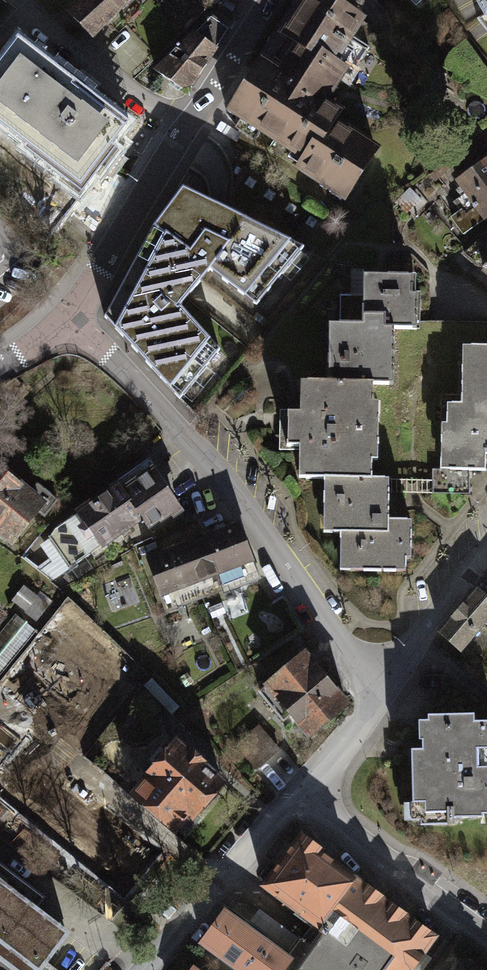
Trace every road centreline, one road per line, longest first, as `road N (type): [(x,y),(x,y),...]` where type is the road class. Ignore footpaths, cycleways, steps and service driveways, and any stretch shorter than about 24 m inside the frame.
road 1 (residential): [(68,320),(174,421),(240,500),(378,694)]
road 2 (residential): [(486,938),(295,797)]
road 3 (residential): [(147,969),(295,797)]
road 4 (residential): [(68,320),(185,129)]
road 5 (residential): [(185,129),(20,0)]
road 6 (residential): [(486,551),(378,694)]
road 7 (residential): [(185,129),(271,0)]
road 8 (residential): [(378,694),(295,797)]

